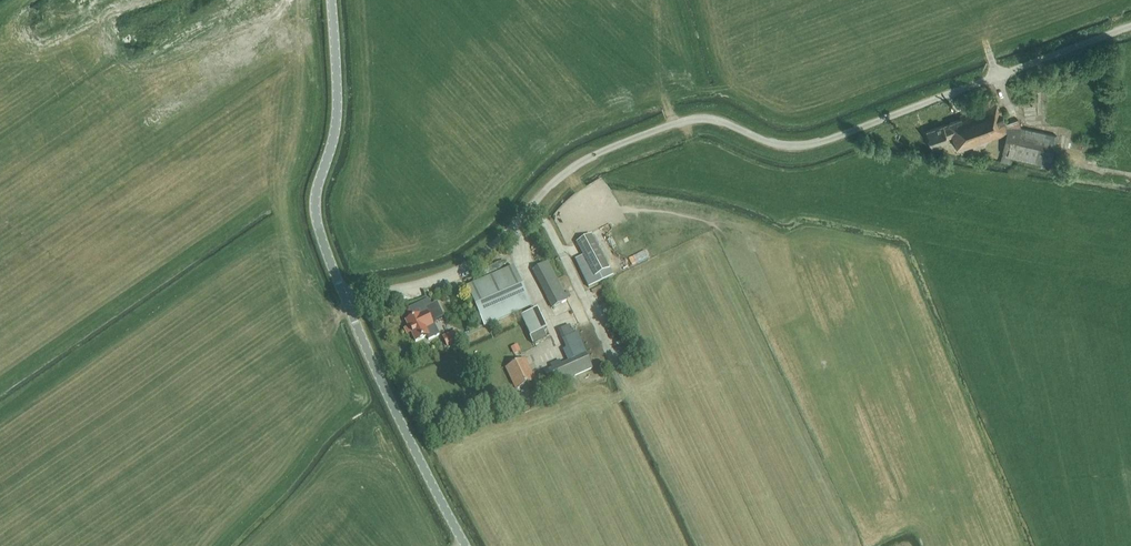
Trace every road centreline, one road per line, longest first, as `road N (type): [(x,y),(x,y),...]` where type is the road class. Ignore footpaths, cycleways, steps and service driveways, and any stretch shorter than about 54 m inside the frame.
road 1 (unclassified): [(347,301),(458,271),(574,167),(673,124),(712,119),(769,142),(823,141),(1130,26)]
road 2 (unclassified): [(347,301),(315,201),(337,108),(331,0)]
road 3 (unclassified): [(465,545),(347,301)]
road 4 (track): [(530,209),(548,224),(617,368)]

